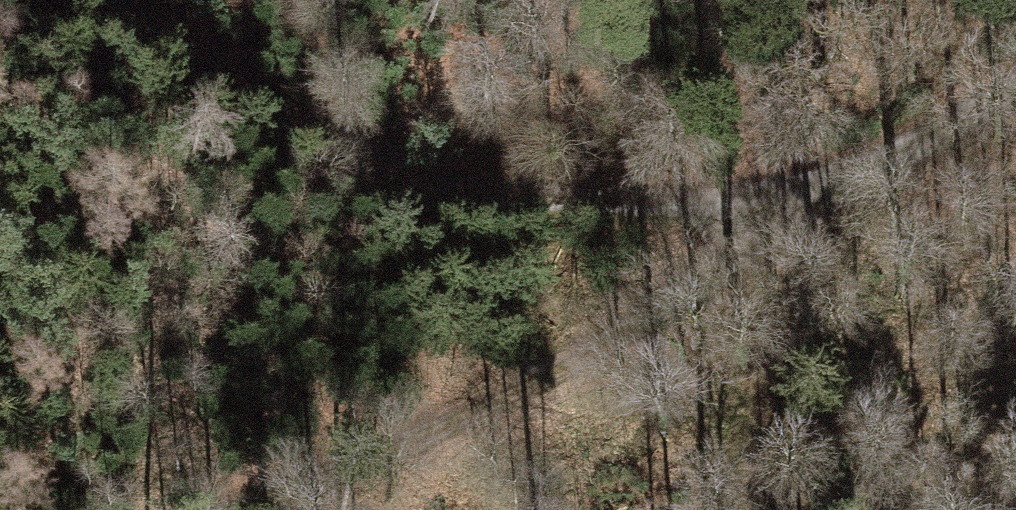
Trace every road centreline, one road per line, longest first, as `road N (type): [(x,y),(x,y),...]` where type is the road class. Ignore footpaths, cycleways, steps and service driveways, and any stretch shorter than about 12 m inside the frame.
road 1 (track): [(252,509),(509,381),(1015,86)]
road 2 (track): [(144,0),(321,132),(514,209),(786,220)]

